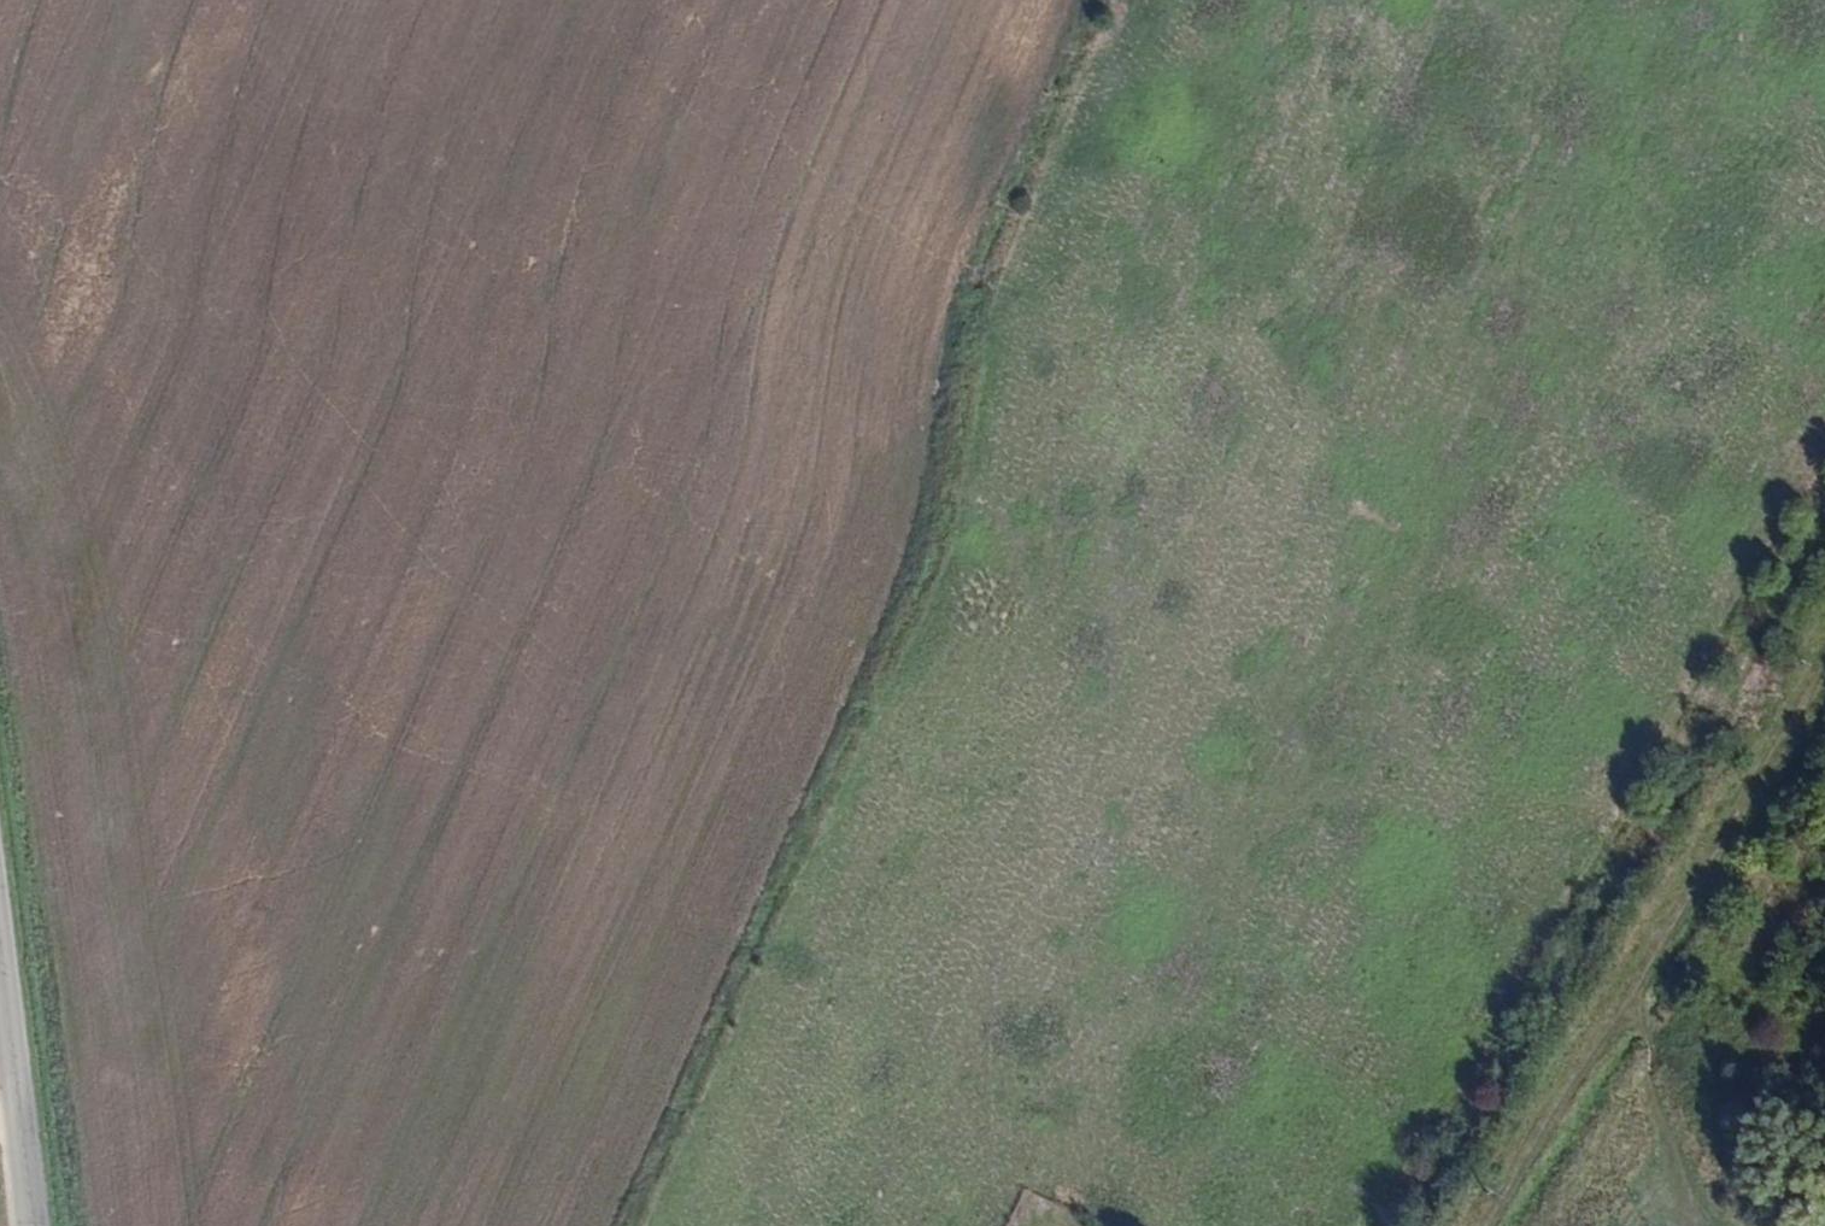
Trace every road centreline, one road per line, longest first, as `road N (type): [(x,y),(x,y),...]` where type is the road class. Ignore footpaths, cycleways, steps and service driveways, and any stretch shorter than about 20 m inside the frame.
road 1 (track): [(1488,1225),(1609,1034),(1824,652)]
road 2 (residential): [(0,952),(33,1225)]

